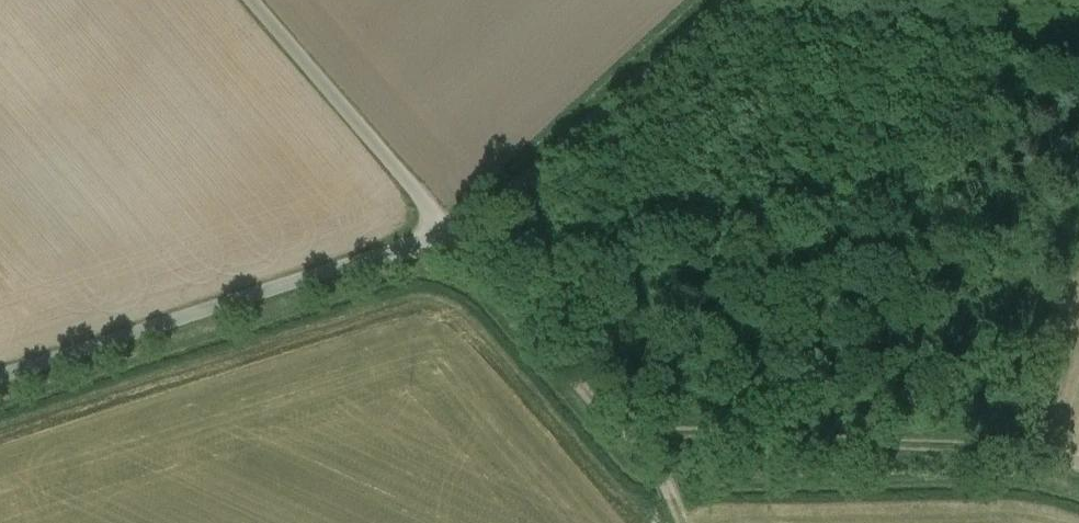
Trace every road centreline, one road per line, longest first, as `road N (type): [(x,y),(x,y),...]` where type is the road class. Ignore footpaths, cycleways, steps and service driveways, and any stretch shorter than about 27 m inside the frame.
road 1 (track): [(253,0),(651,463),(1004,455)]
road 2 (unclassified): [(0,377),(447,231),(550,159),(728,0)]

